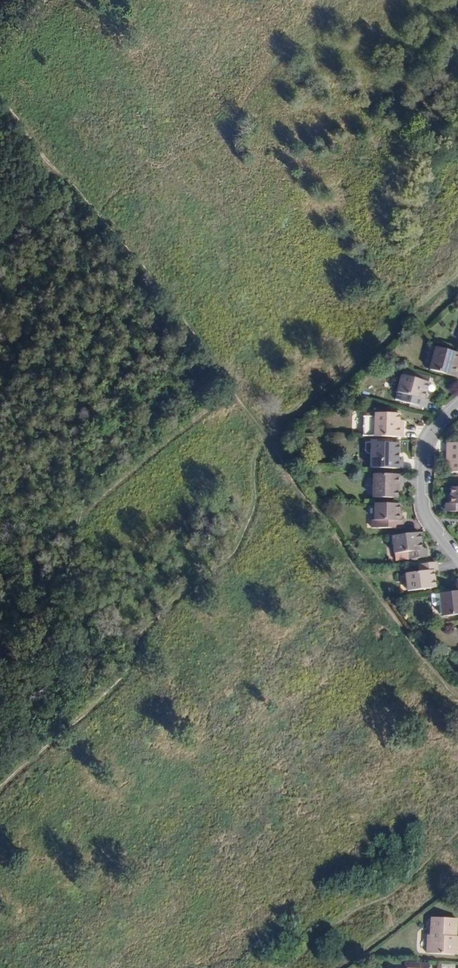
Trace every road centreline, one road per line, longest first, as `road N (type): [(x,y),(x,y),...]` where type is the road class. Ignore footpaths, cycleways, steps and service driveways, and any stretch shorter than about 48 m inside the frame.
road 1 (track): [(0,101),(457,688)]
road 2 (track): [(0,791),(128,672),(136,648),(136,628),(45,562),(40,546),(228,389)]
road 3 (track): [(457,830),(304,967)]
road 4 (residential): [(457,405),(423,441),(425,516),(457,558)]

